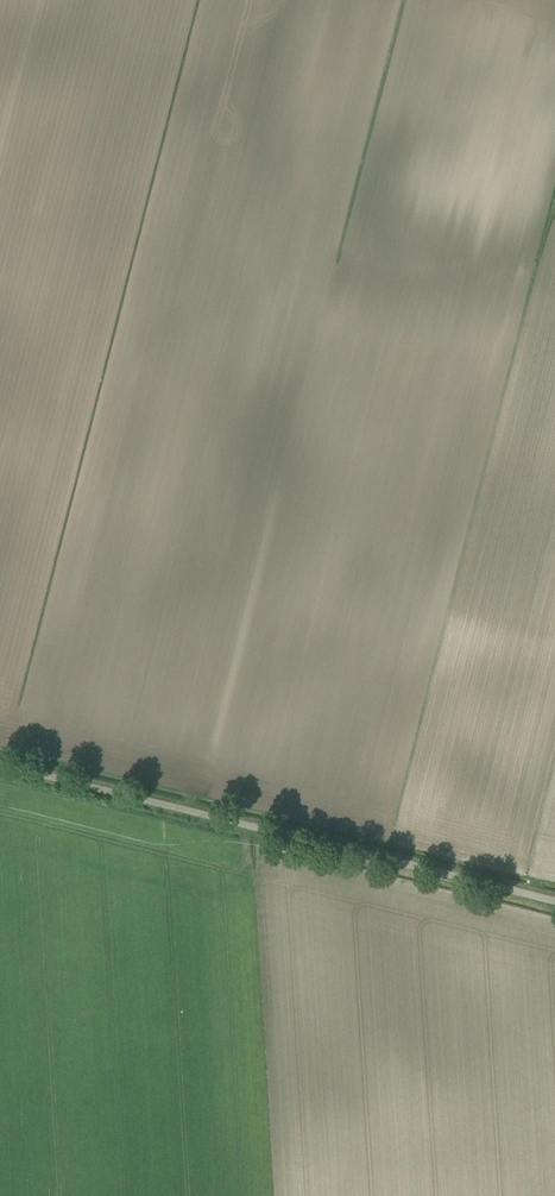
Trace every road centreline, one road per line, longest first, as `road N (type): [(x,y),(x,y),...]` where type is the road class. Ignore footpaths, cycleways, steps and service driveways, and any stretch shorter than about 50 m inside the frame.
road 1 (unclassified): [(0,764),(554,900)]

